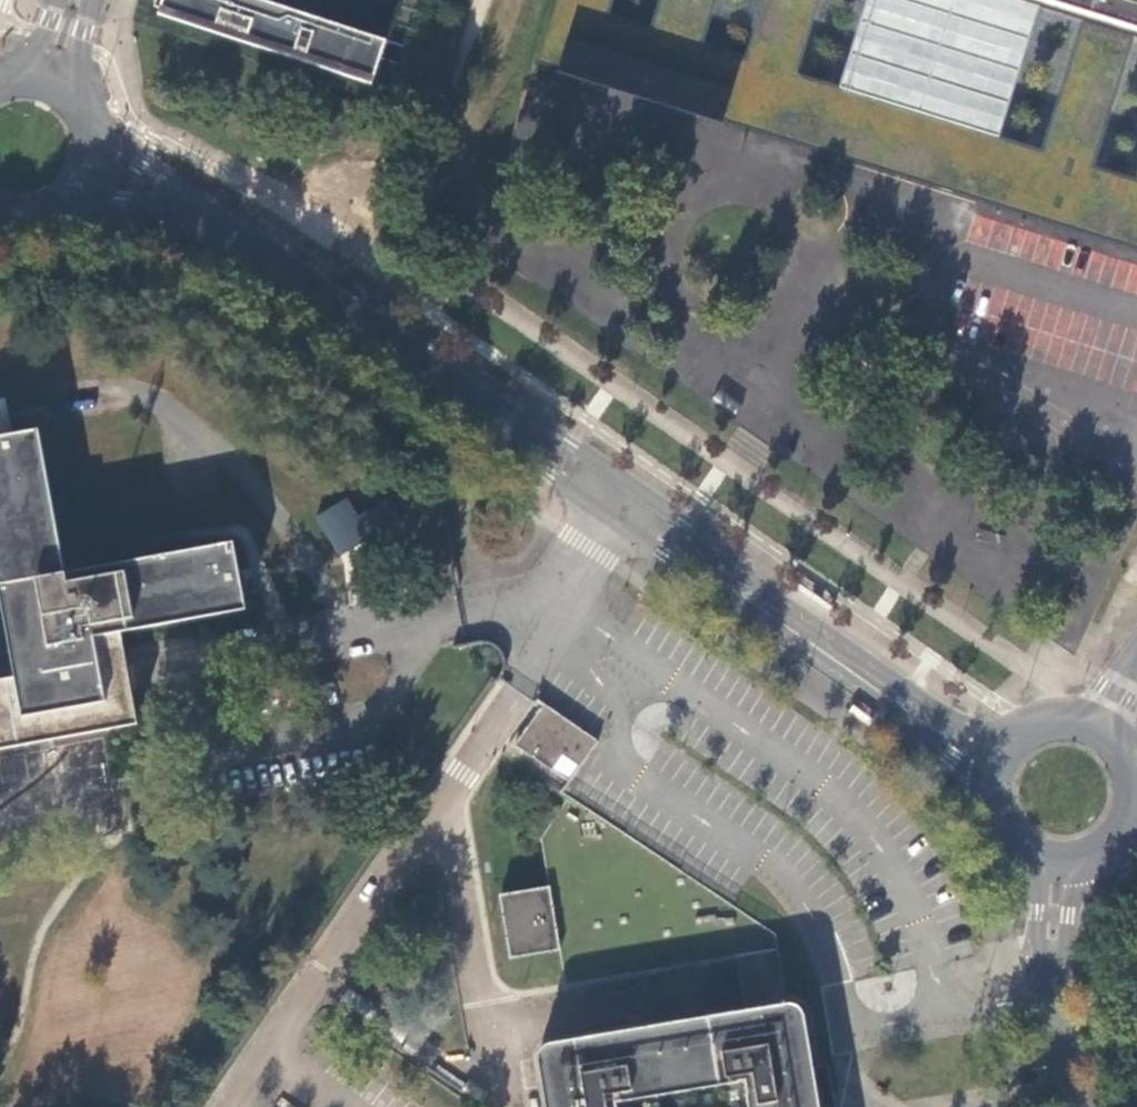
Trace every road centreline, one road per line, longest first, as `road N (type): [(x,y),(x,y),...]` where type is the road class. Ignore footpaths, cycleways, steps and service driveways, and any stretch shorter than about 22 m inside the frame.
road 1 (tertiary): [(477,400),(503,436),(552,476),(970,766),(1003,801)]
road 2 (tertiary): [(1028,740),(987,735),(935,706),(758,586),(688,522),(574,444),(477,400)]
road 3 (tertiary): [(250,245),(477,400)]
road 4 (tertiary): [(1060,853),(1040,984),(1062,1106)]
road 5 (tertiary): [(250,245),(84,118)]
road 6 (tertiary): [(73,196),(155,203),(250,245)]

